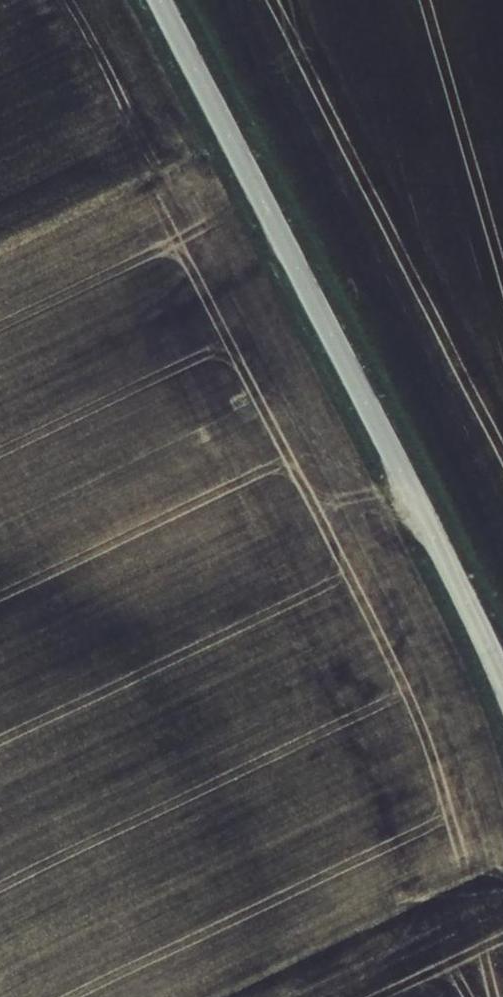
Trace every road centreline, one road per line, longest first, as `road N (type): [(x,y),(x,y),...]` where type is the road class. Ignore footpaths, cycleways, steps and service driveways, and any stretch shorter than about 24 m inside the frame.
road 1 (tertiary): [(159,0),(502,681)]

